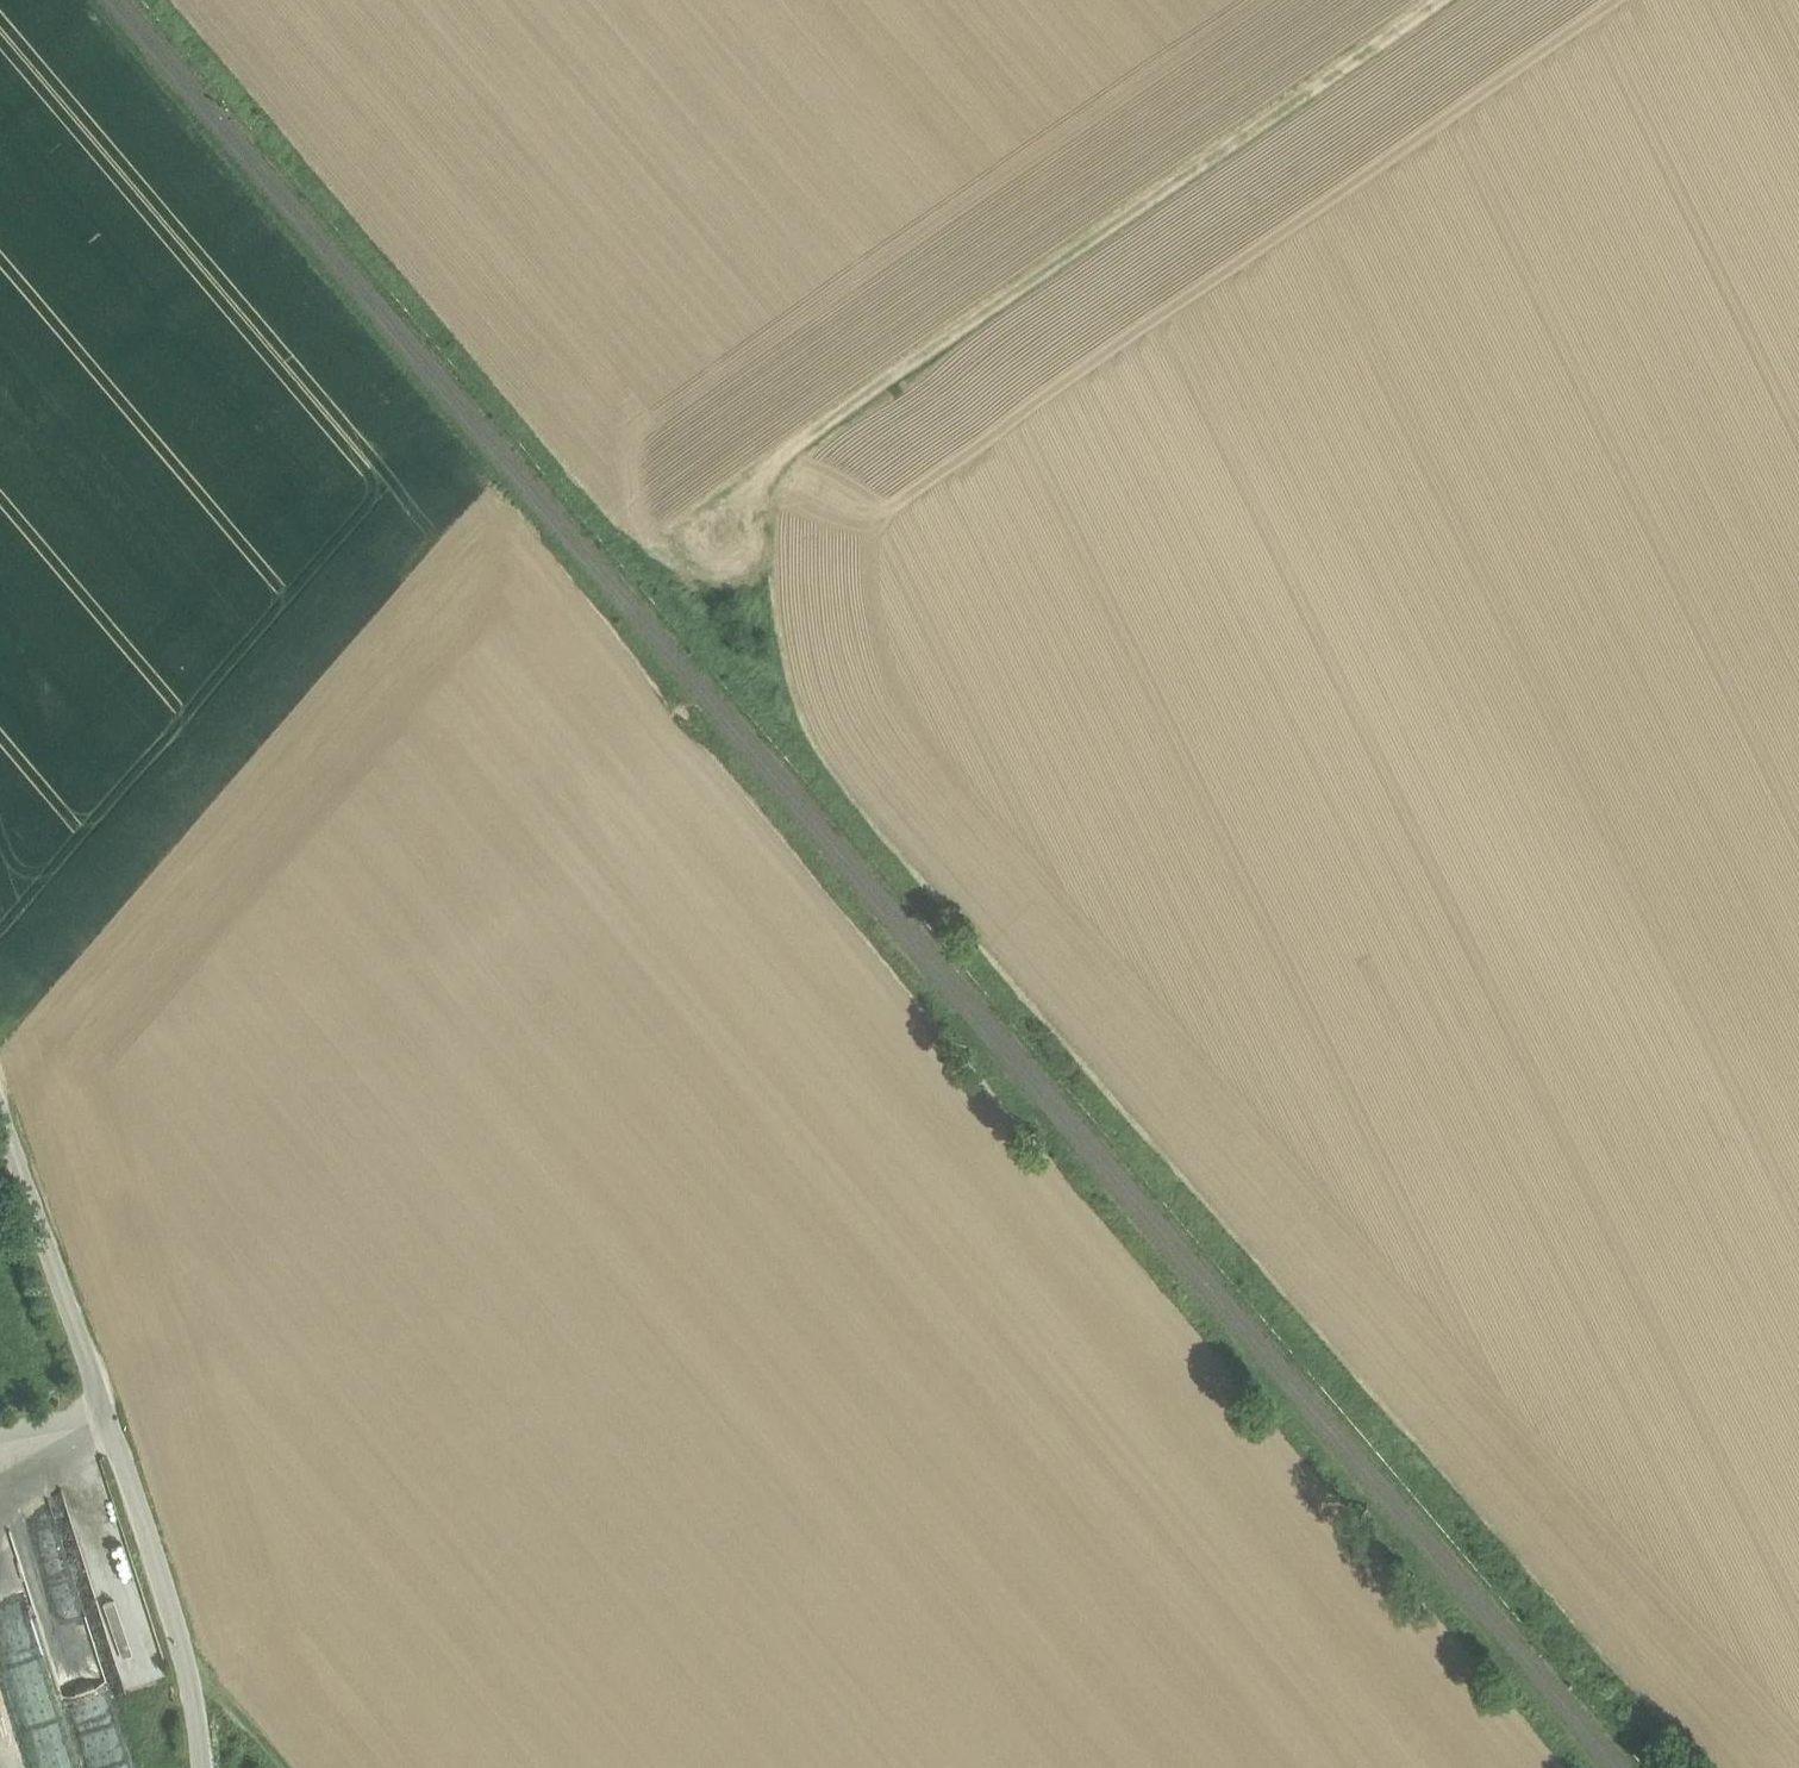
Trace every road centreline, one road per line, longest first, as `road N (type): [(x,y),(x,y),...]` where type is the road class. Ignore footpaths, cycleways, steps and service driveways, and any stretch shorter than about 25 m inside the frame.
road 1 (track): [(717,548),(771,464),(1443,0)]
road 2 (unclassified): [(199,1767),(194,1673),(0,1111)]

